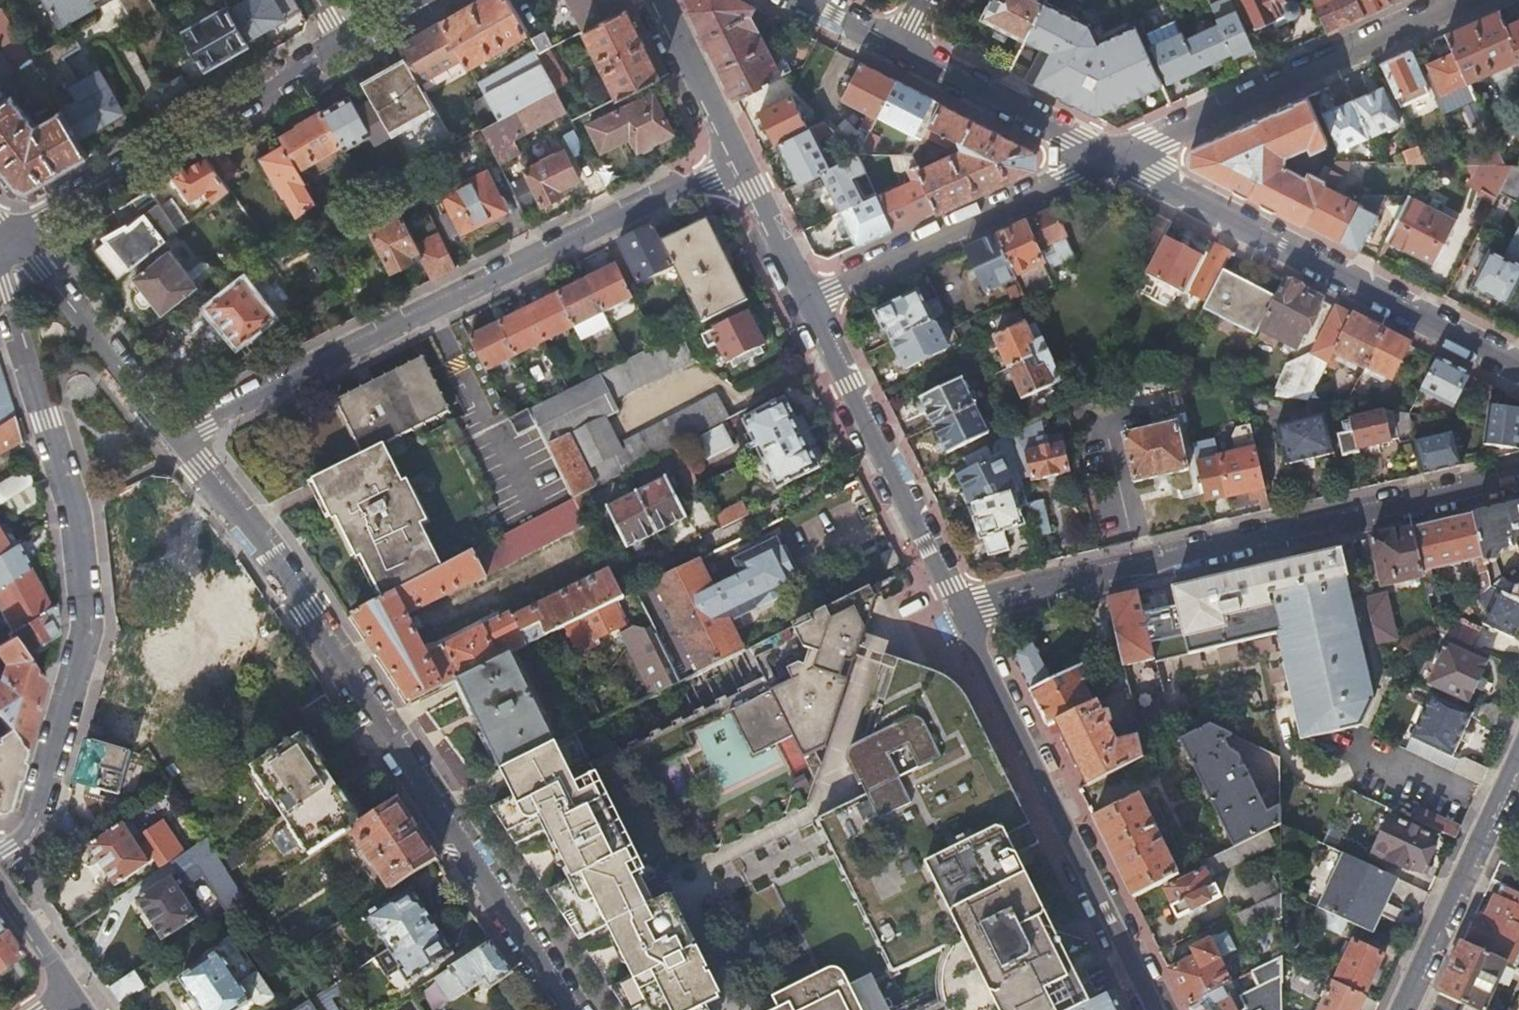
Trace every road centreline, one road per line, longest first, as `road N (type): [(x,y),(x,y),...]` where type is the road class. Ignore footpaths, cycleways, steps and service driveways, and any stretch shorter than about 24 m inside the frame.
road 1 (residential): [(175,438),(308,612),(570,1009)]
road 2 (residential): [(3,244),(5,290),(79,536),(88,613),(35,817),(0,852)]
road 3 (residential): [(733,156),(706,177),(175,438)]
road 4 (residential): [(964,612),(1518,479)]
road 5 (residential): [(1112,159),(1518,369)]
road 6 (residential): [(1151,1009),(964,612)]
road 7 (residential): [(3,244),(344,49)]
road 8 (residential): [(1468,0),(1112,159)]
road 9 (residential): [(964,612),(805,297)]
road 10 (residential): [(1112,159),(805,297)]
road 11 (residential): [(1518,748),(1395,1009)]
road 12 (residential): [(3,244),(37,269),(175,438)]
road 13 (residential): [(899,49),(1112,159)]
road 14 (residential): [(733,156),(657,0)]
road 15 (residential): [(805,297),(733,156)]
road 16 (residential): [(72,992),(0,882)]

